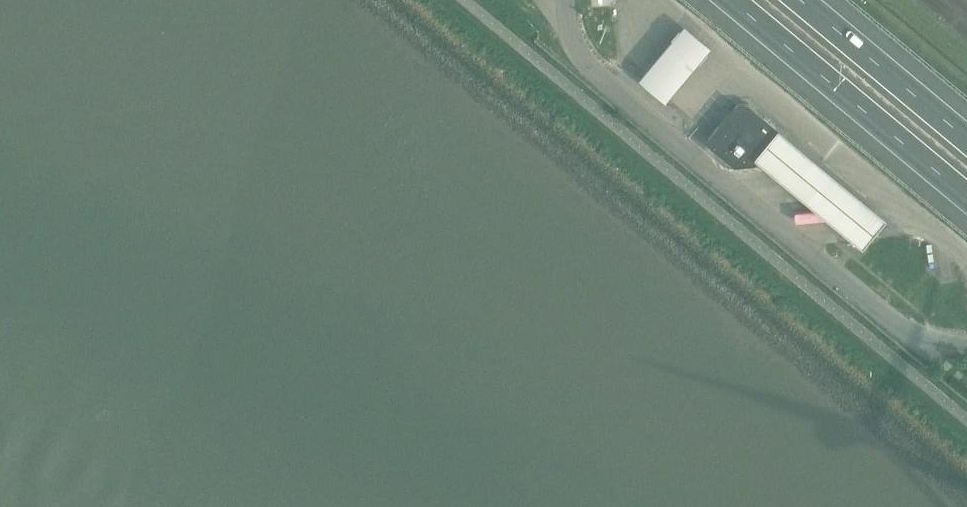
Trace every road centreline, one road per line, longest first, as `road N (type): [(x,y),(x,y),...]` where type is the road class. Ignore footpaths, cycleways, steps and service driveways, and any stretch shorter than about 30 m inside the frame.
road 1 (motorway): [(708,0),(966,215)]
road 2 (motorway): [(966,138),(802,0)]

